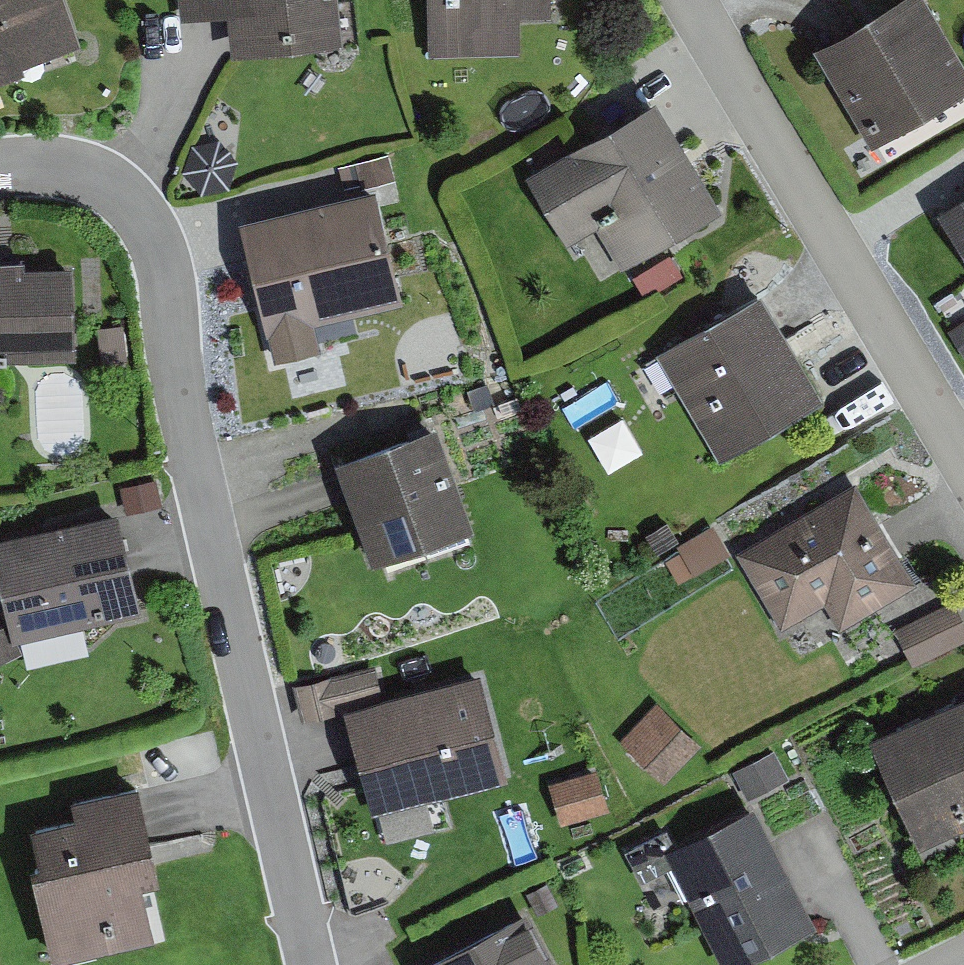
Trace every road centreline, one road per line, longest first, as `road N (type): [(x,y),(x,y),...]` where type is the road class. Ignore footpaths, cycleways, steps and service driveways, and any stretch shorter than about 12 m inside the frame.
road 1 (residential): [(315,964),(183,397),(153,229),(112,180),(48,161),(0,165)]
road 2 (residential): [(696,0),(963,451)]

